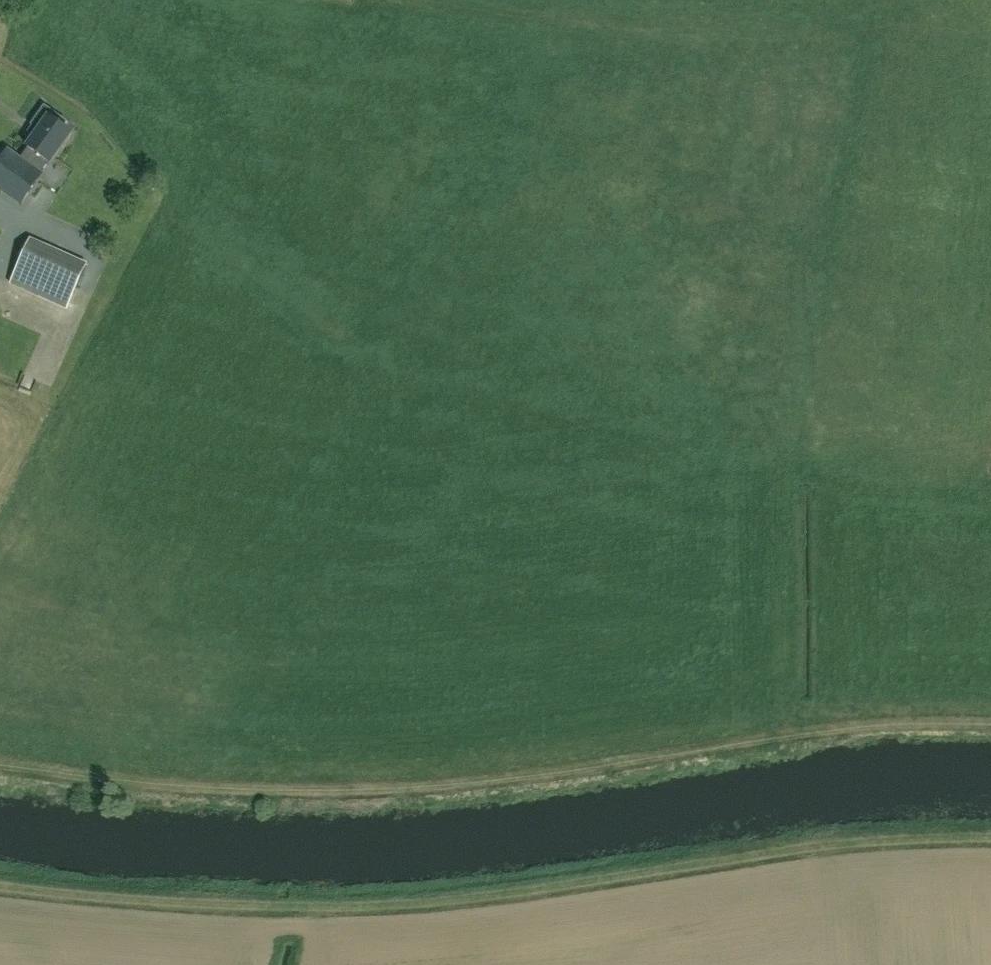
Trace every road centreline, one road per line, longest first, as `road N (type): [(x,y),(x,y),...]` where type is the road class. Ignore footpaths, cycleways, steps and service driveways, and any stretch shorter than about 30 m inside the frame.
road 1 (track): [(0,887),(255,906),(374,905),(460,900),(842,844),(990,839)]

